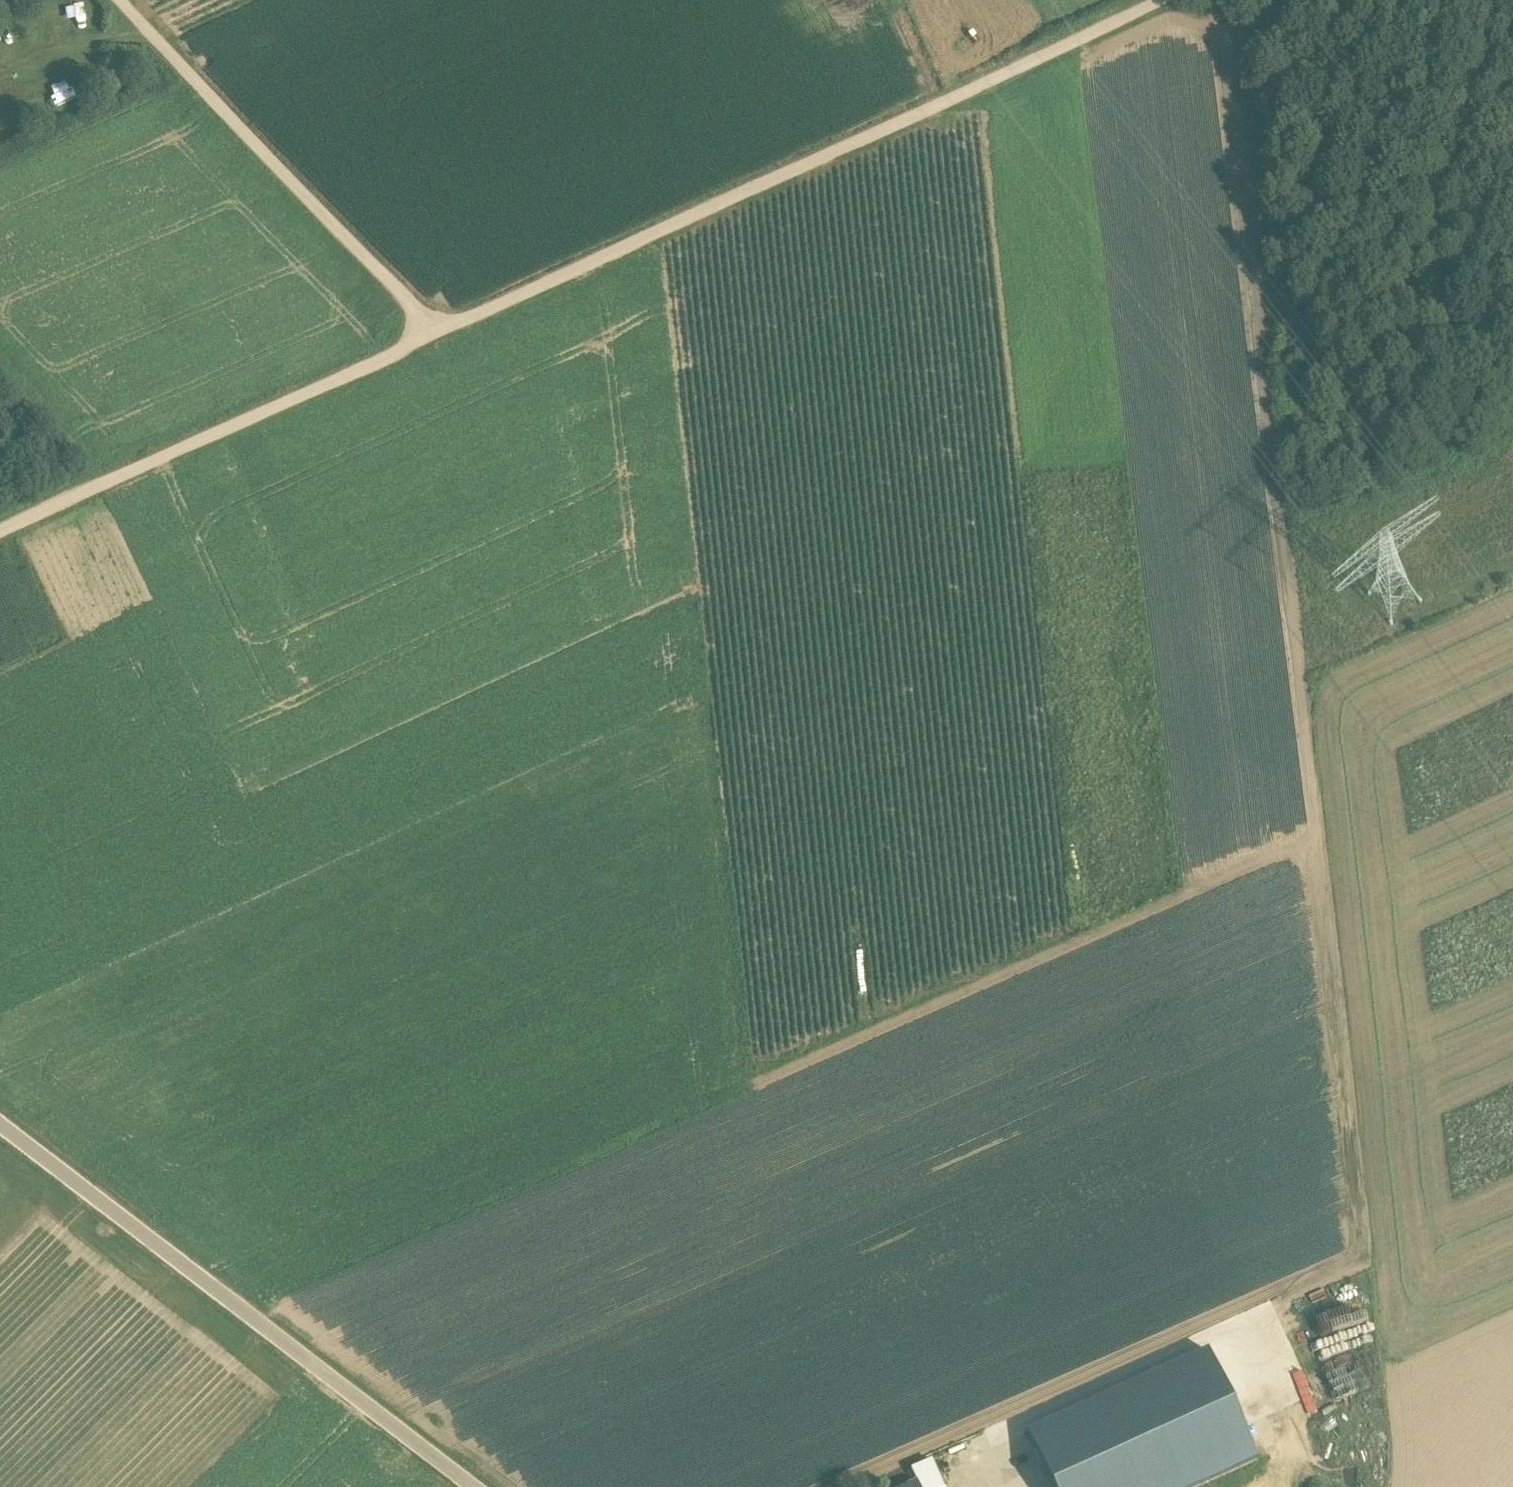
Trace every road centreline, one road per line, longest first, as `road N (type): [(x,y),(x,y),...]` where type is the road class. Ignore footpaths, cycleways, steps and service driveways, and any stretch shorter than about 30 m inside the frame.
road 1 (track): [(434,335),(1190,0)]
road 2 (unclassified): [(472,1486),(0,1123)]
road 3 (track): [(0,531),(434,335)]
road 4 (track): [(434,335),(120,0)]
road 5 (track): [(146,28),(0,75)]

